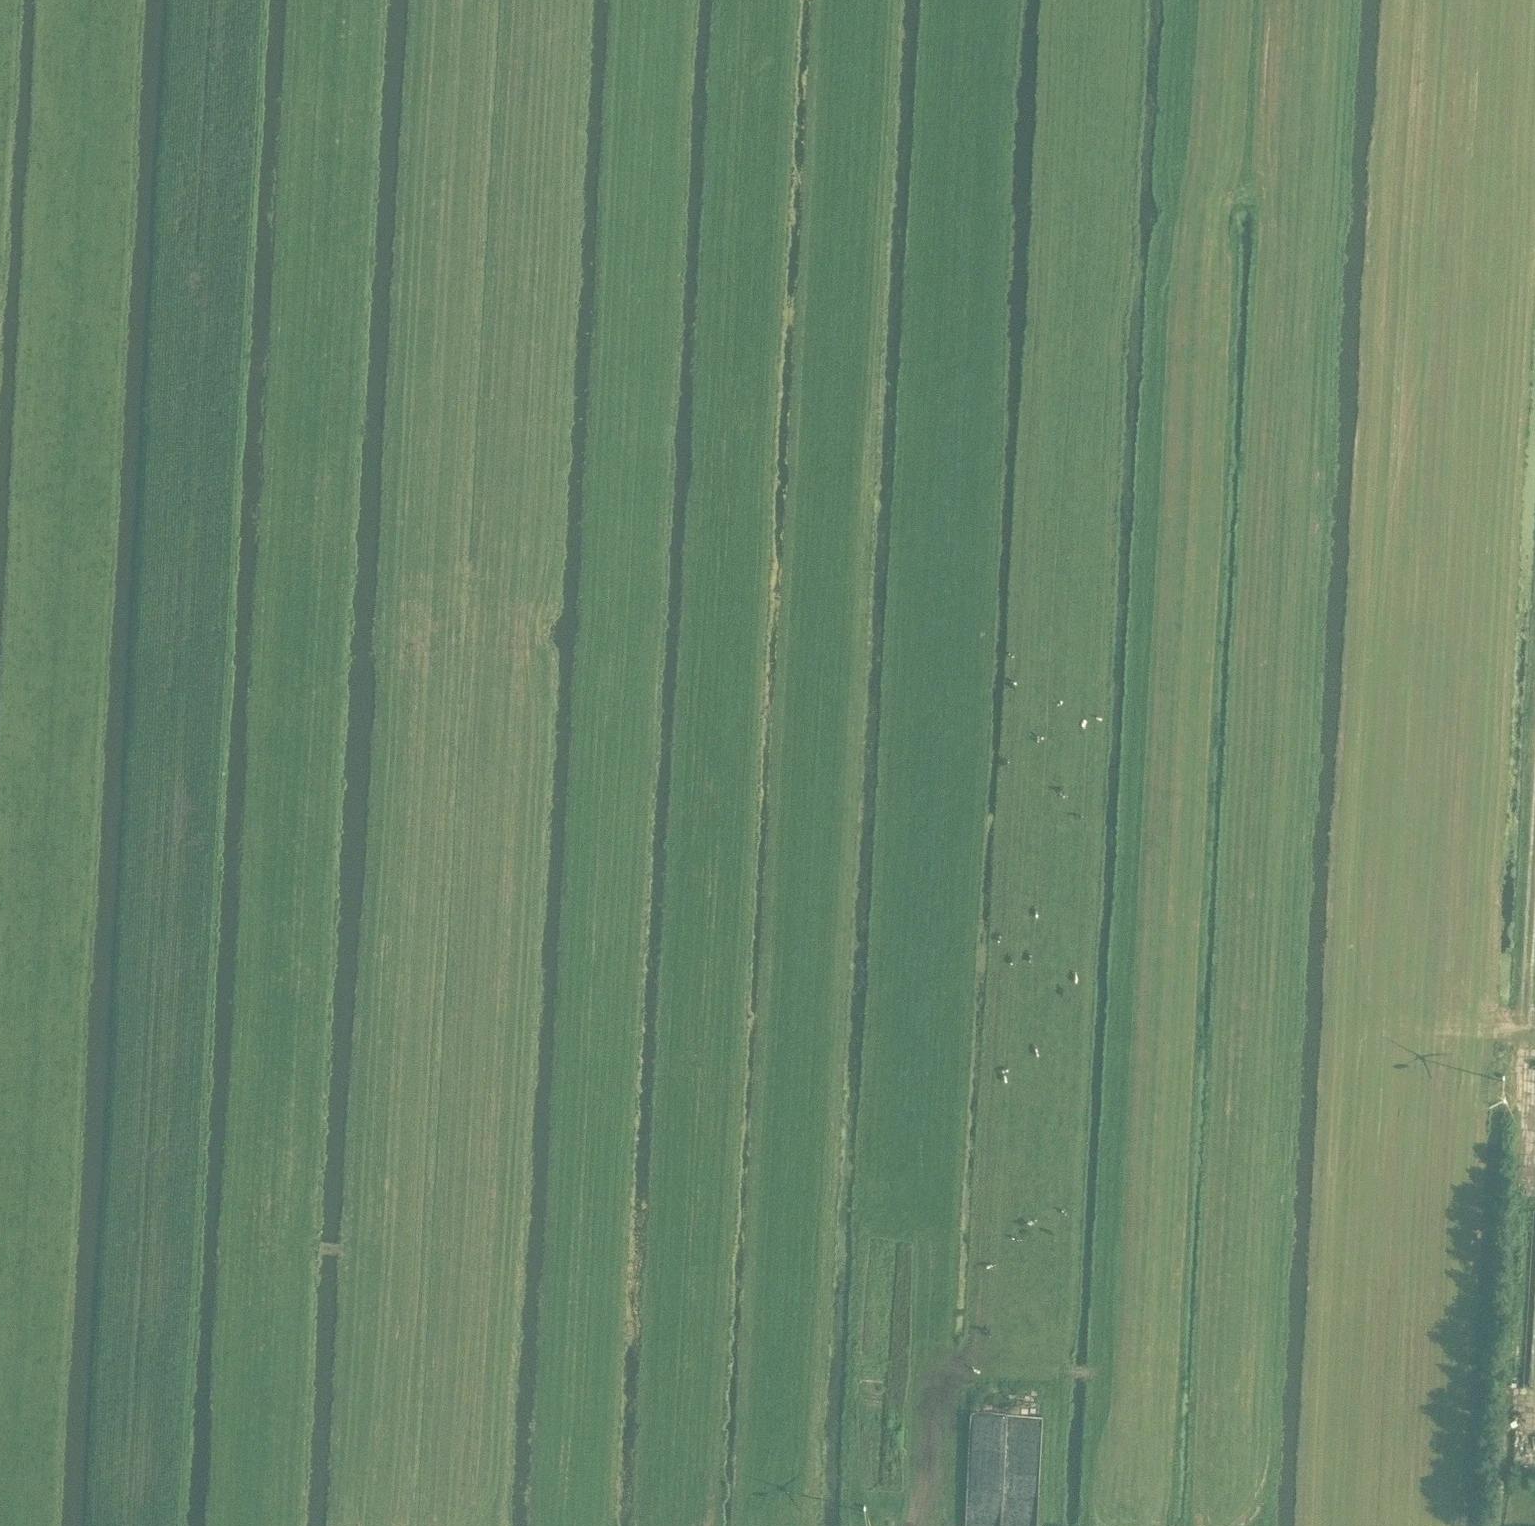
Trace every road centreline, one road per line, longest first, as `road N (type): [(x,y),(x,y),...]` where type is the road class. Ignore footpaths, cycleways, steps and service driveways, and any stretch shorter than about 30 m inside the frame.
road 1 (track): [(1496,1525),(1534,845)]

